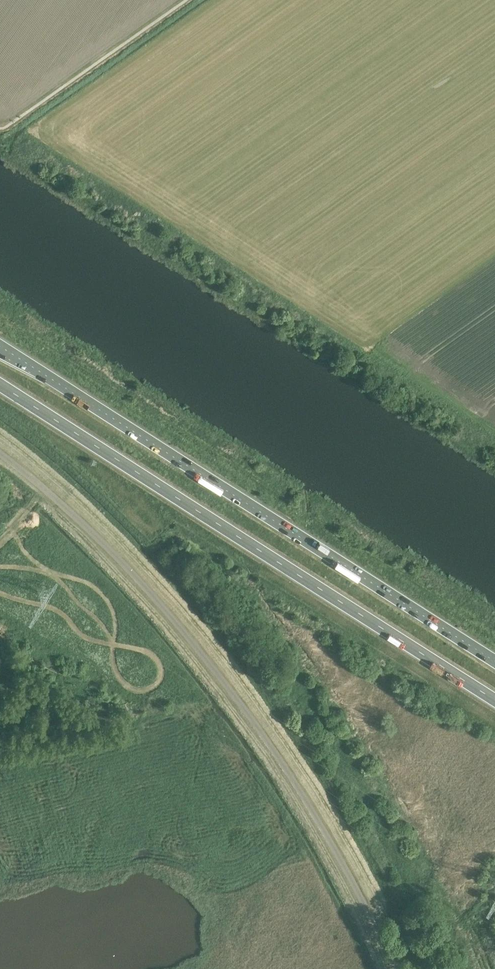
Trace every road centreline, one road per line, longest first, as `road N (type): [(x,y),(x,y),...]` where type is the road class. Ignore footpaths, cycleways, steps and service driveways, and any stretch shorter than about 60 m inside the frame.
road 1 (unclassified): [(395,968),(338,854),(255,720),(89,528),(0,453)]
road 2 (trunk): [(0,385),(494,700)]
road 3 (trunk): [(494,661),(0,347)]

